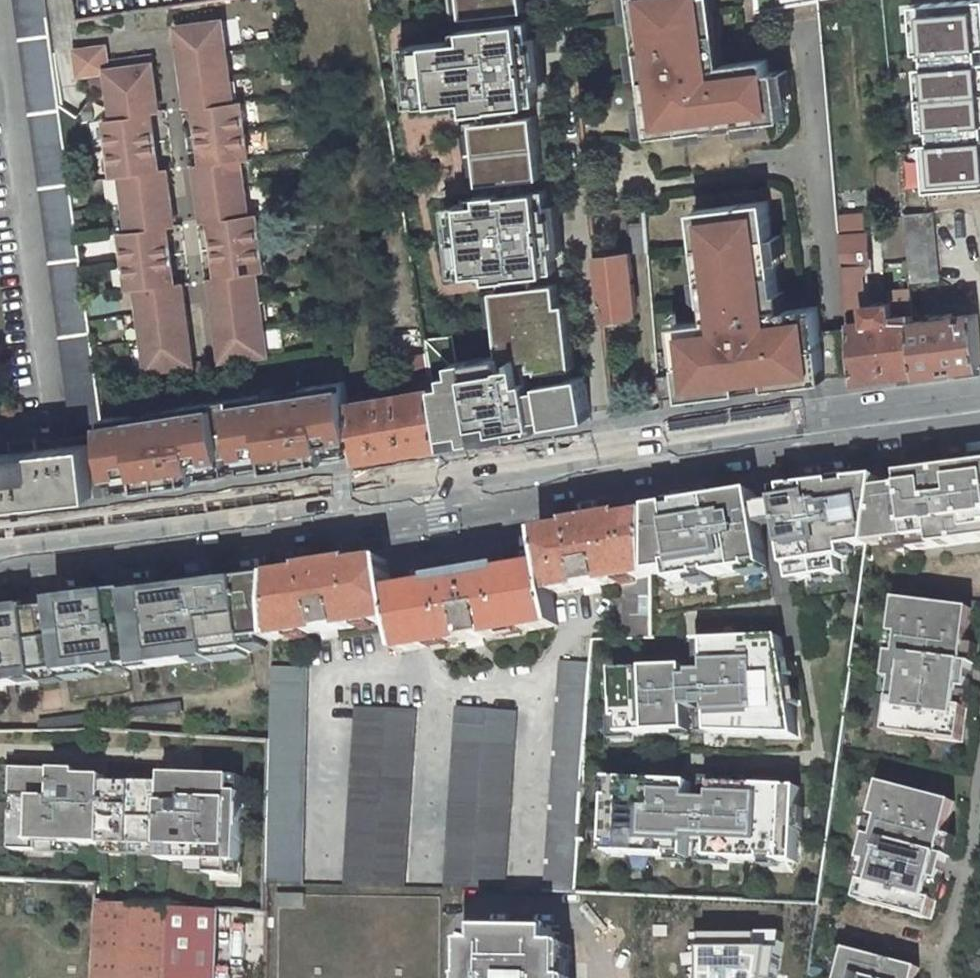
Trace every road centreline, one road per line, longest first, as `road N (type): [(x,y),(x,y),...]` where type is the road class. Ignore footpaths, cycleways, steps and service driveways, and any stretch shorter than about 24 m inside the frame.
road 1 (secondary): [(0,574),(361,531),(526,504),(594,481),(979,427)]

